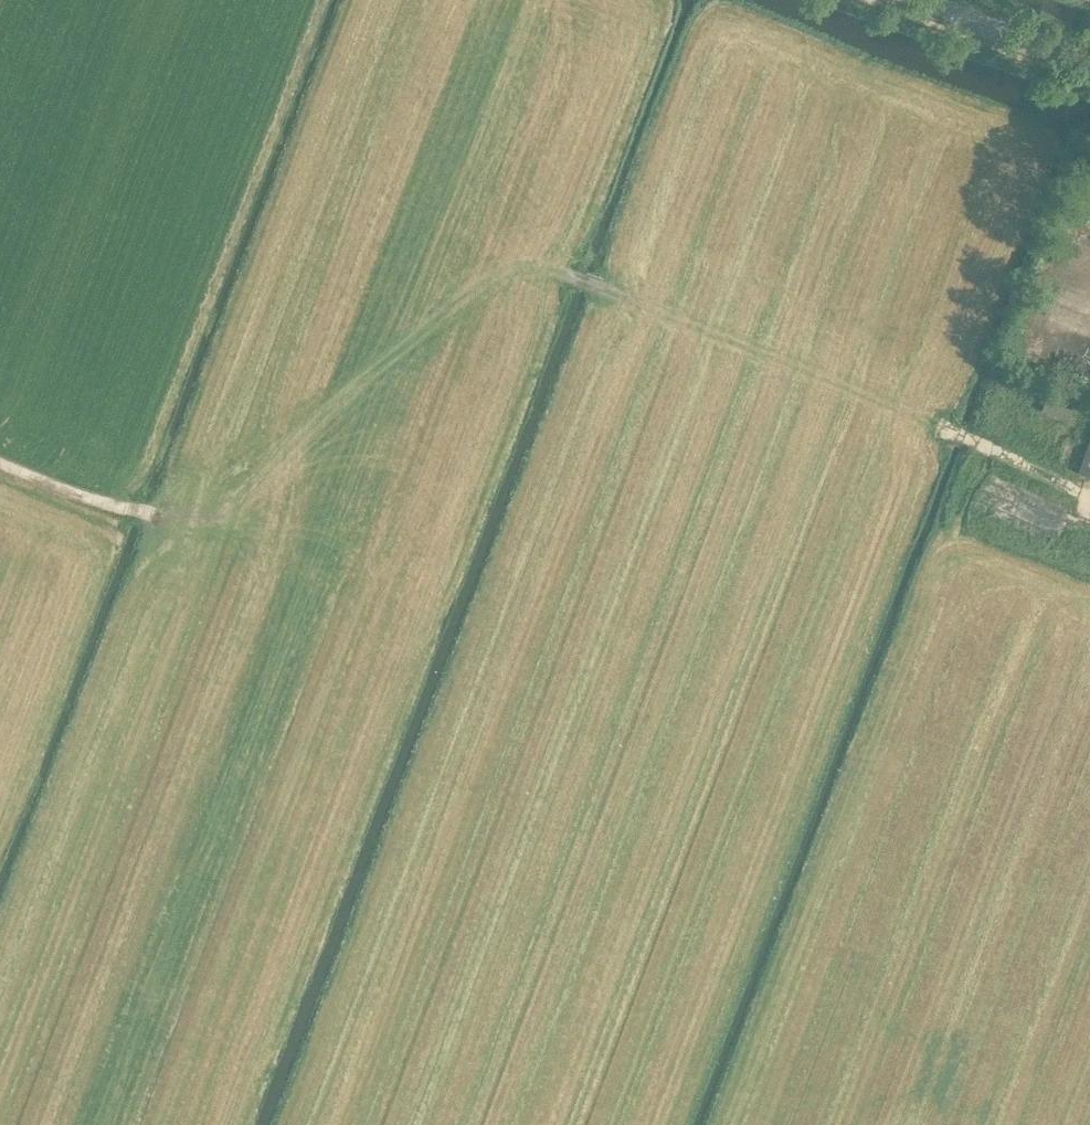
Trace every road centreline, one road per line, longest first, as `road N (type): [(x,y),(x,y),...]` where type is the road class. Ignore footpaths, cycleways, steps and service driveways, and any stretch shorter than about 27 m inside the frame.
road 1 (track): [(0,463),(155,516),(465,307),(535,270),(554,269),(1089,496)]
road 2 (tertiary): [(1089,64),(917,0)]

